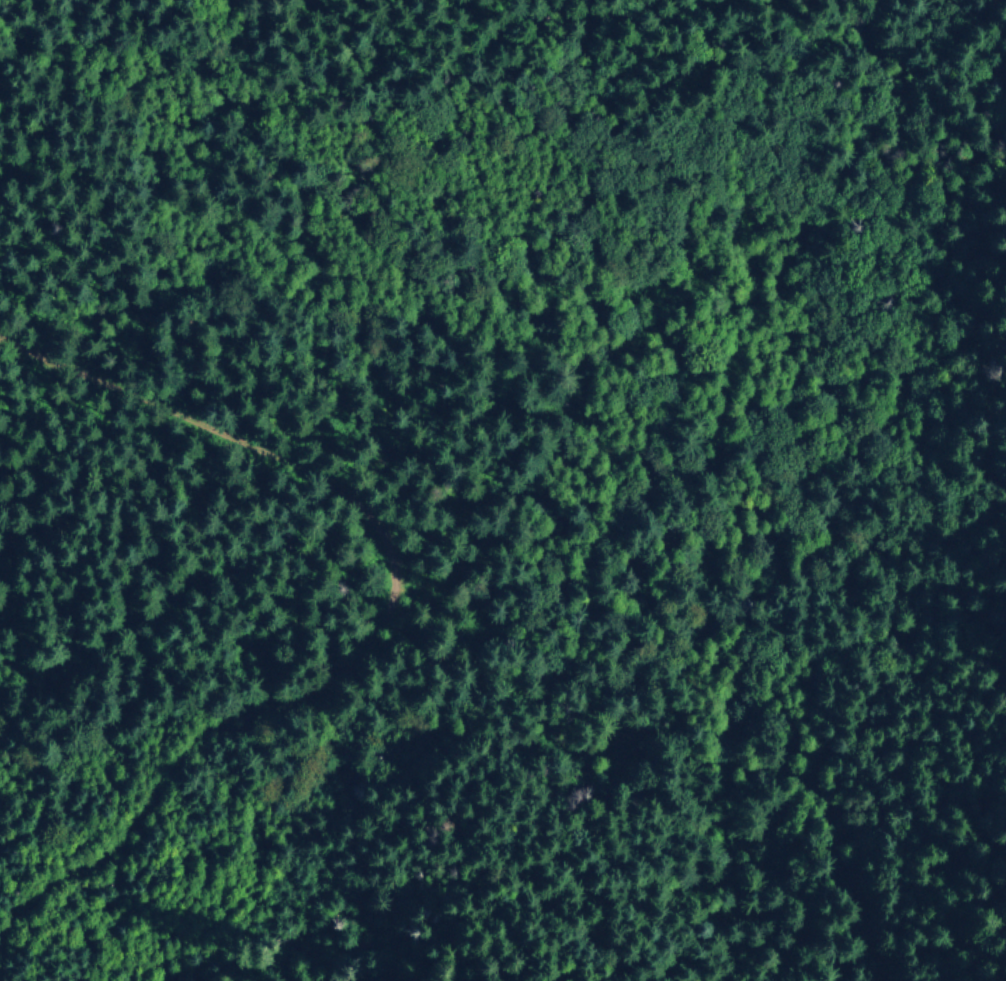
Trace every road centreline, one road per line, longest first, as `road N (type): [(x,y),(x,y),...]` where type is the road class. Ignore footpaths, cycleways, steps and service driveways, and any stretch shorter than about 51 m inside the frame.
road 1 (track): [(195,476),(0,387)]

